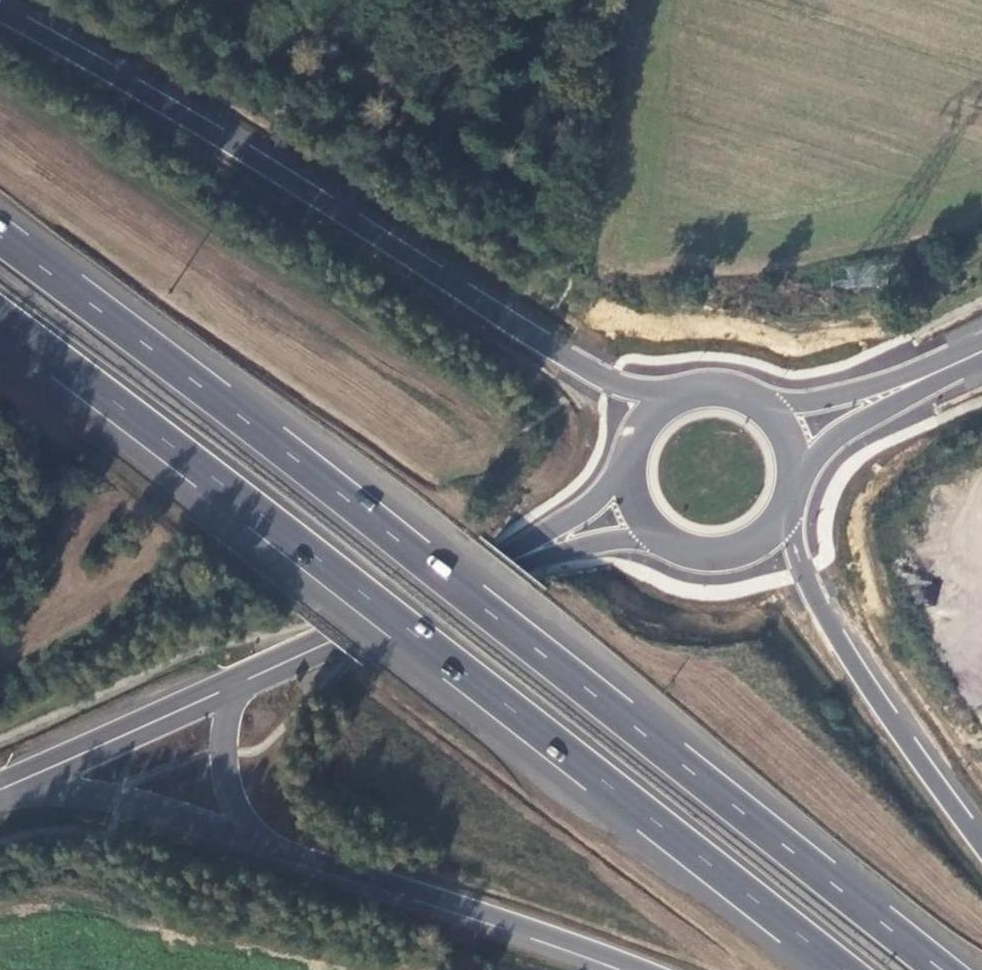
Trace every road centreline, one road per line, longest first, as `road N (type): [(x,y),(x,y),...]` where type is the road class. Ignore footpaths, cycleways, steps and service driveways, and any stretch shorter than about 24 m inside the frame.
road 1 (trunk): [(939,969),(276,446),(0,241)]
road 2 (trunk): [(0,319),(239,496),(838,969)]
road 3 (trunk): [(652,421),(285,183),(0,17)]
road 4 (trunk): [(259,843),(640,969)]
road 5 (trunk): [(981,842),(769,516)]
road 6 (secondary): [(234,679),(556,541)]
road 7 (trunk): [(2,786),(114,800),(259,843)]
road 8 (secondary): [(2,786),(234,679)]
road 9 (trunk): [(234,679),(223,758),(233,799),(259,843)]
road 10 (secondary): [(657,523),(687,541),(723,543),(769,516)]
road 11 (secondary): [(879,397),(759,412)]

